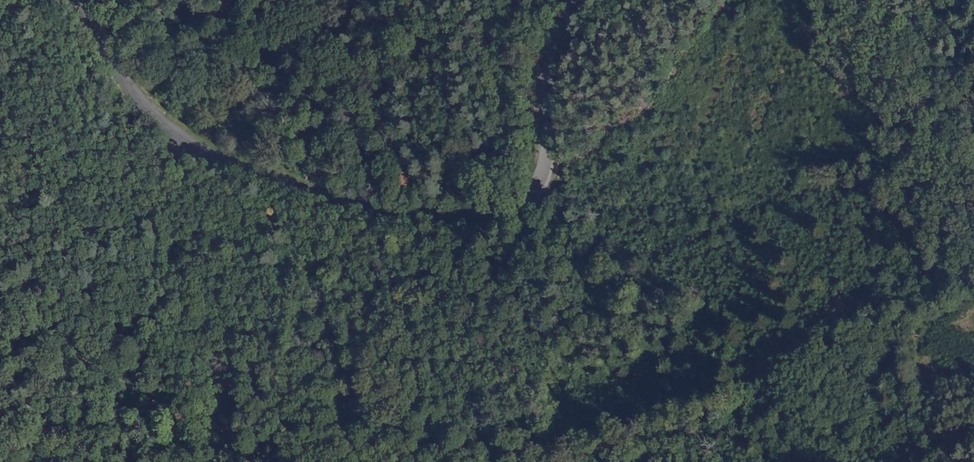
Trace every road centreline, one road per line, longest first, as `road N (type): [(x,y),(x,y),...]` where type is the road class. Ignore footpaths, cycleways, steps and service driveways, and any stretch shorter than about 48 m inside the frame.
road 1 (track): [(973,278),(868,309),(762,375),(572,451),(432,438),(391,445),(167,388),(61,323),(0,274)]
road 2 (tertiary): [(83,0),(135,94),(191,149),(284,196),(445,234),(505,233),(539,212),(559,45),(591,0)]

